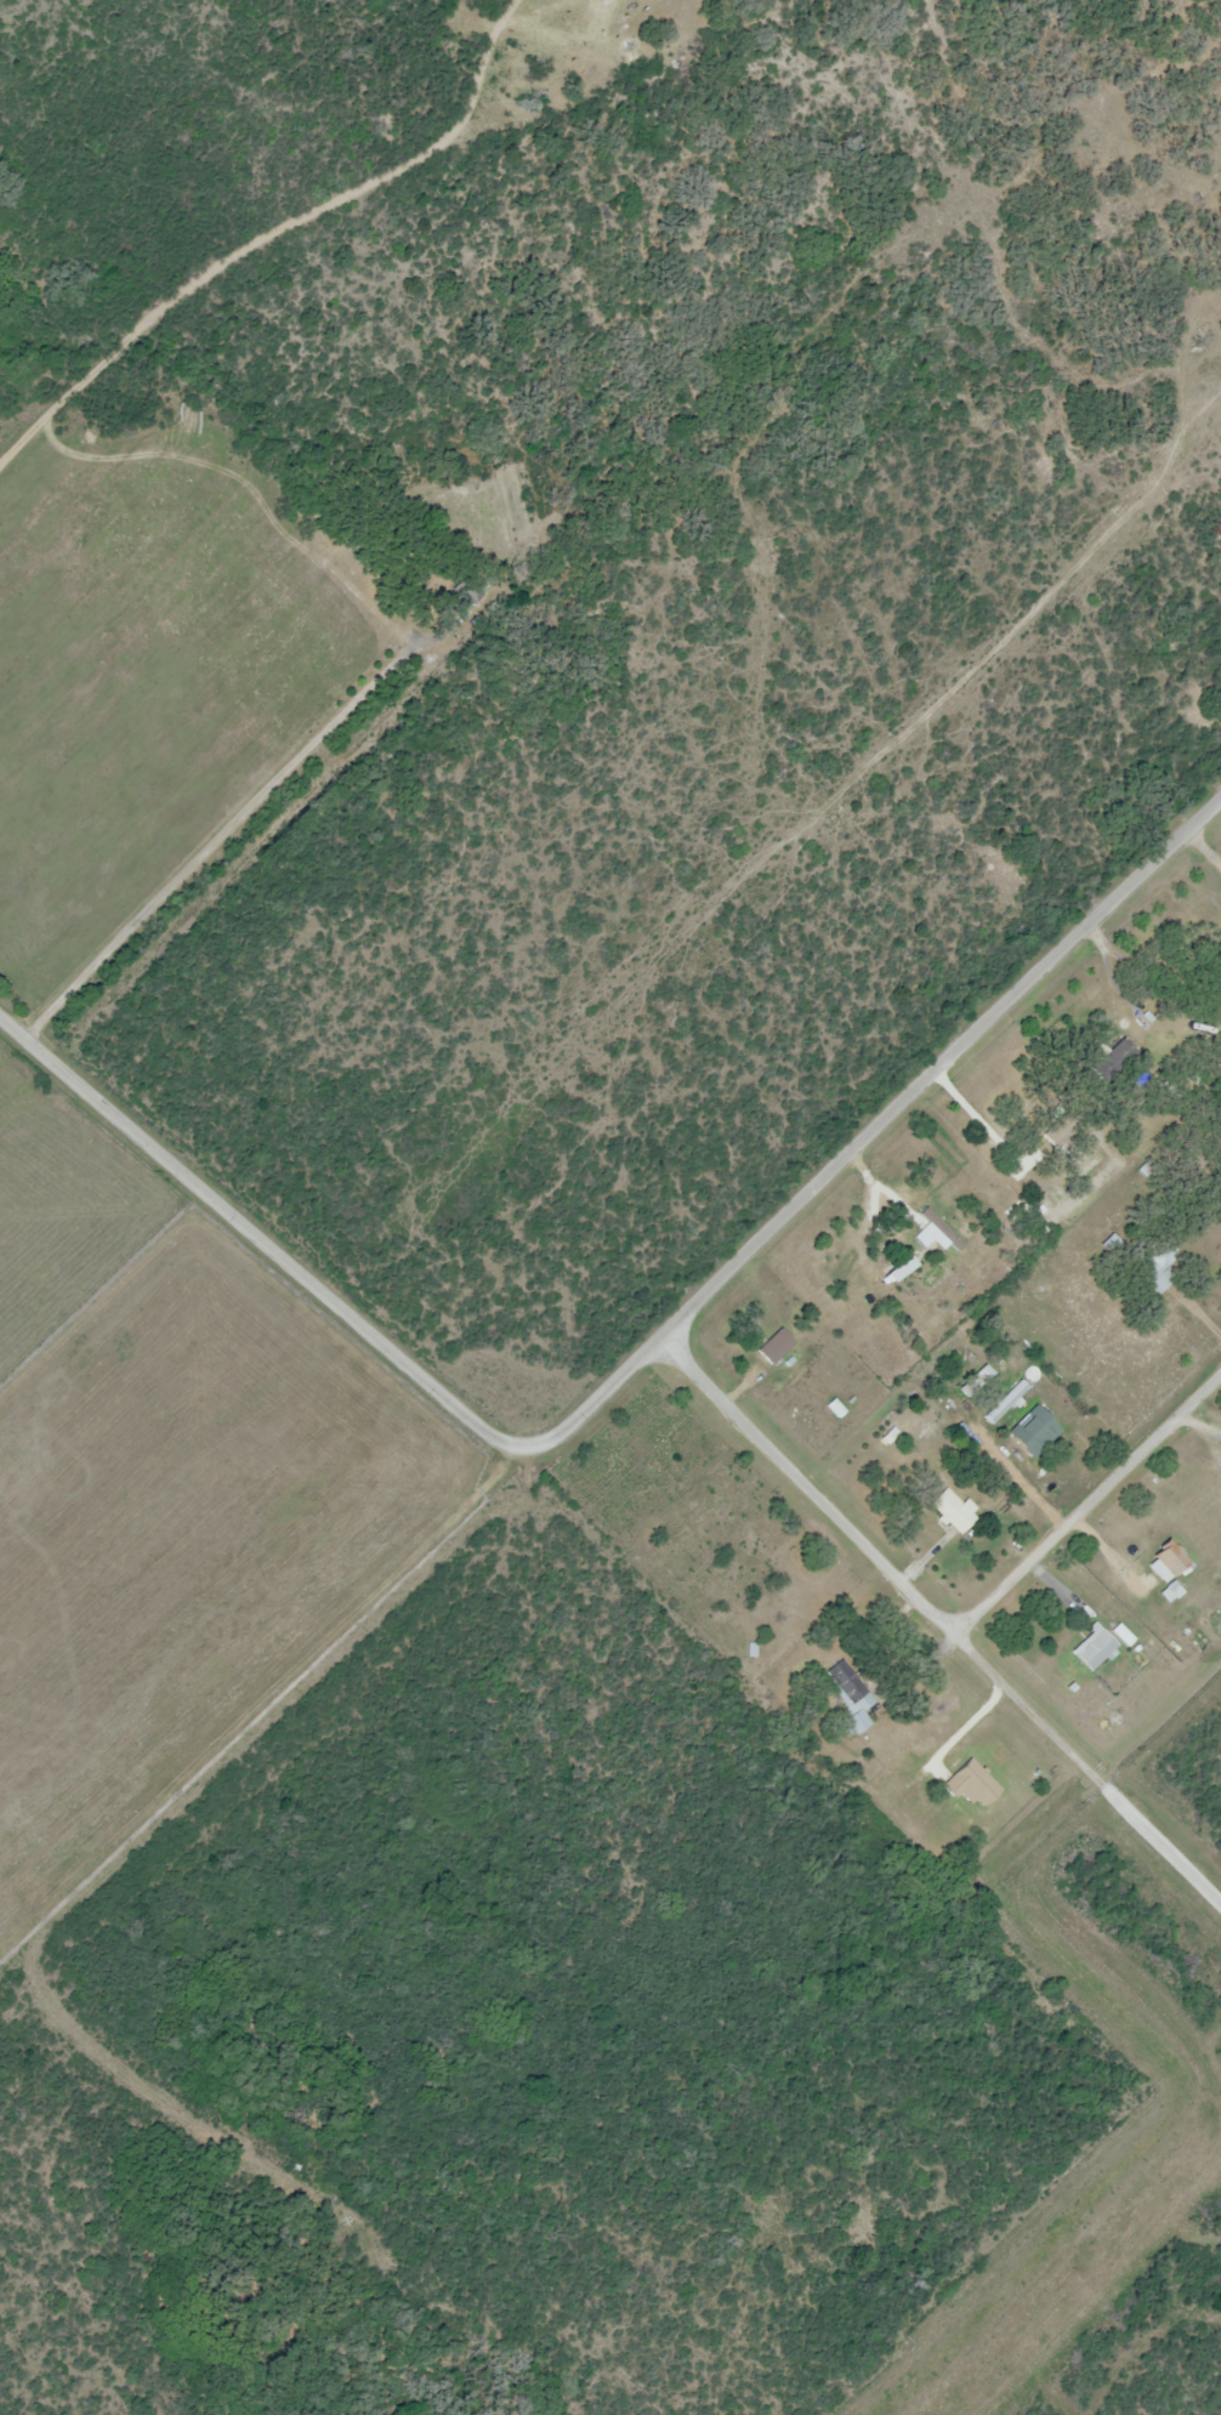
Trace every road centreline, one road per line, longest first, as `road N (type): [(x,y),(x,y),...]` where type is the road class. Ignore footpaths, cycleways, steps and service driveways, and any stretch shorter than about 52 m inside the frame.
road 1 (residential): [(0,1016),(481,1428),(523,1447),(573,1424),(1220,802)]
road 2 (residential): [(0,469),(142,331),(235,255),(456,132),(522,0)]
road 3 (residential): [(661,1341),(1102,1783)]
road 4 (residential): [(953,1631),(1220,1372)]

